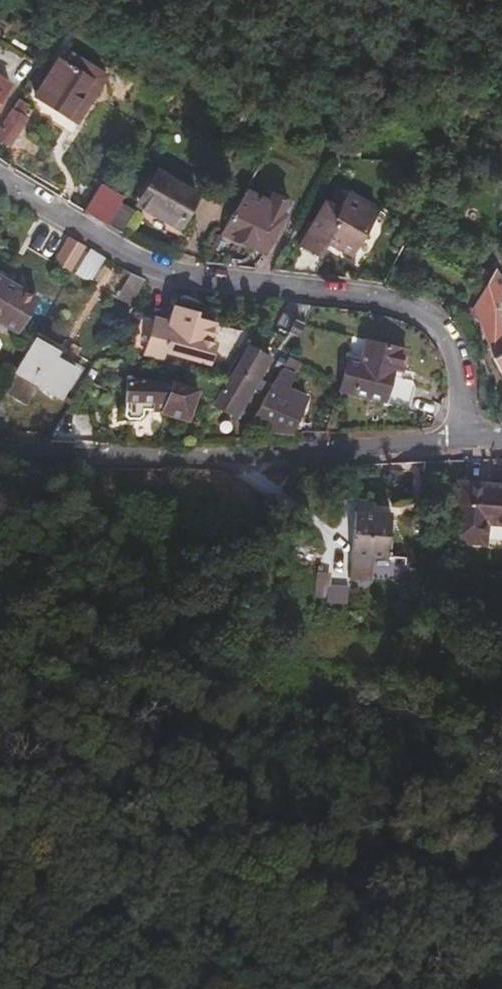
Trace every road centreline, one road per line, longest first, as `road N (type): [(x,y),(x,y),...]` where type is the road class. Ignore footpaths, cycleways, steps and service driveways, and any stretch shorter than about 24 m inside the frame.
road 1 (residential): [(464,441),(457,342),(423,308),(367,291),(147,266),(0,180)]
road 2 (residential): [(0,457),(111,462),(464,441)]

